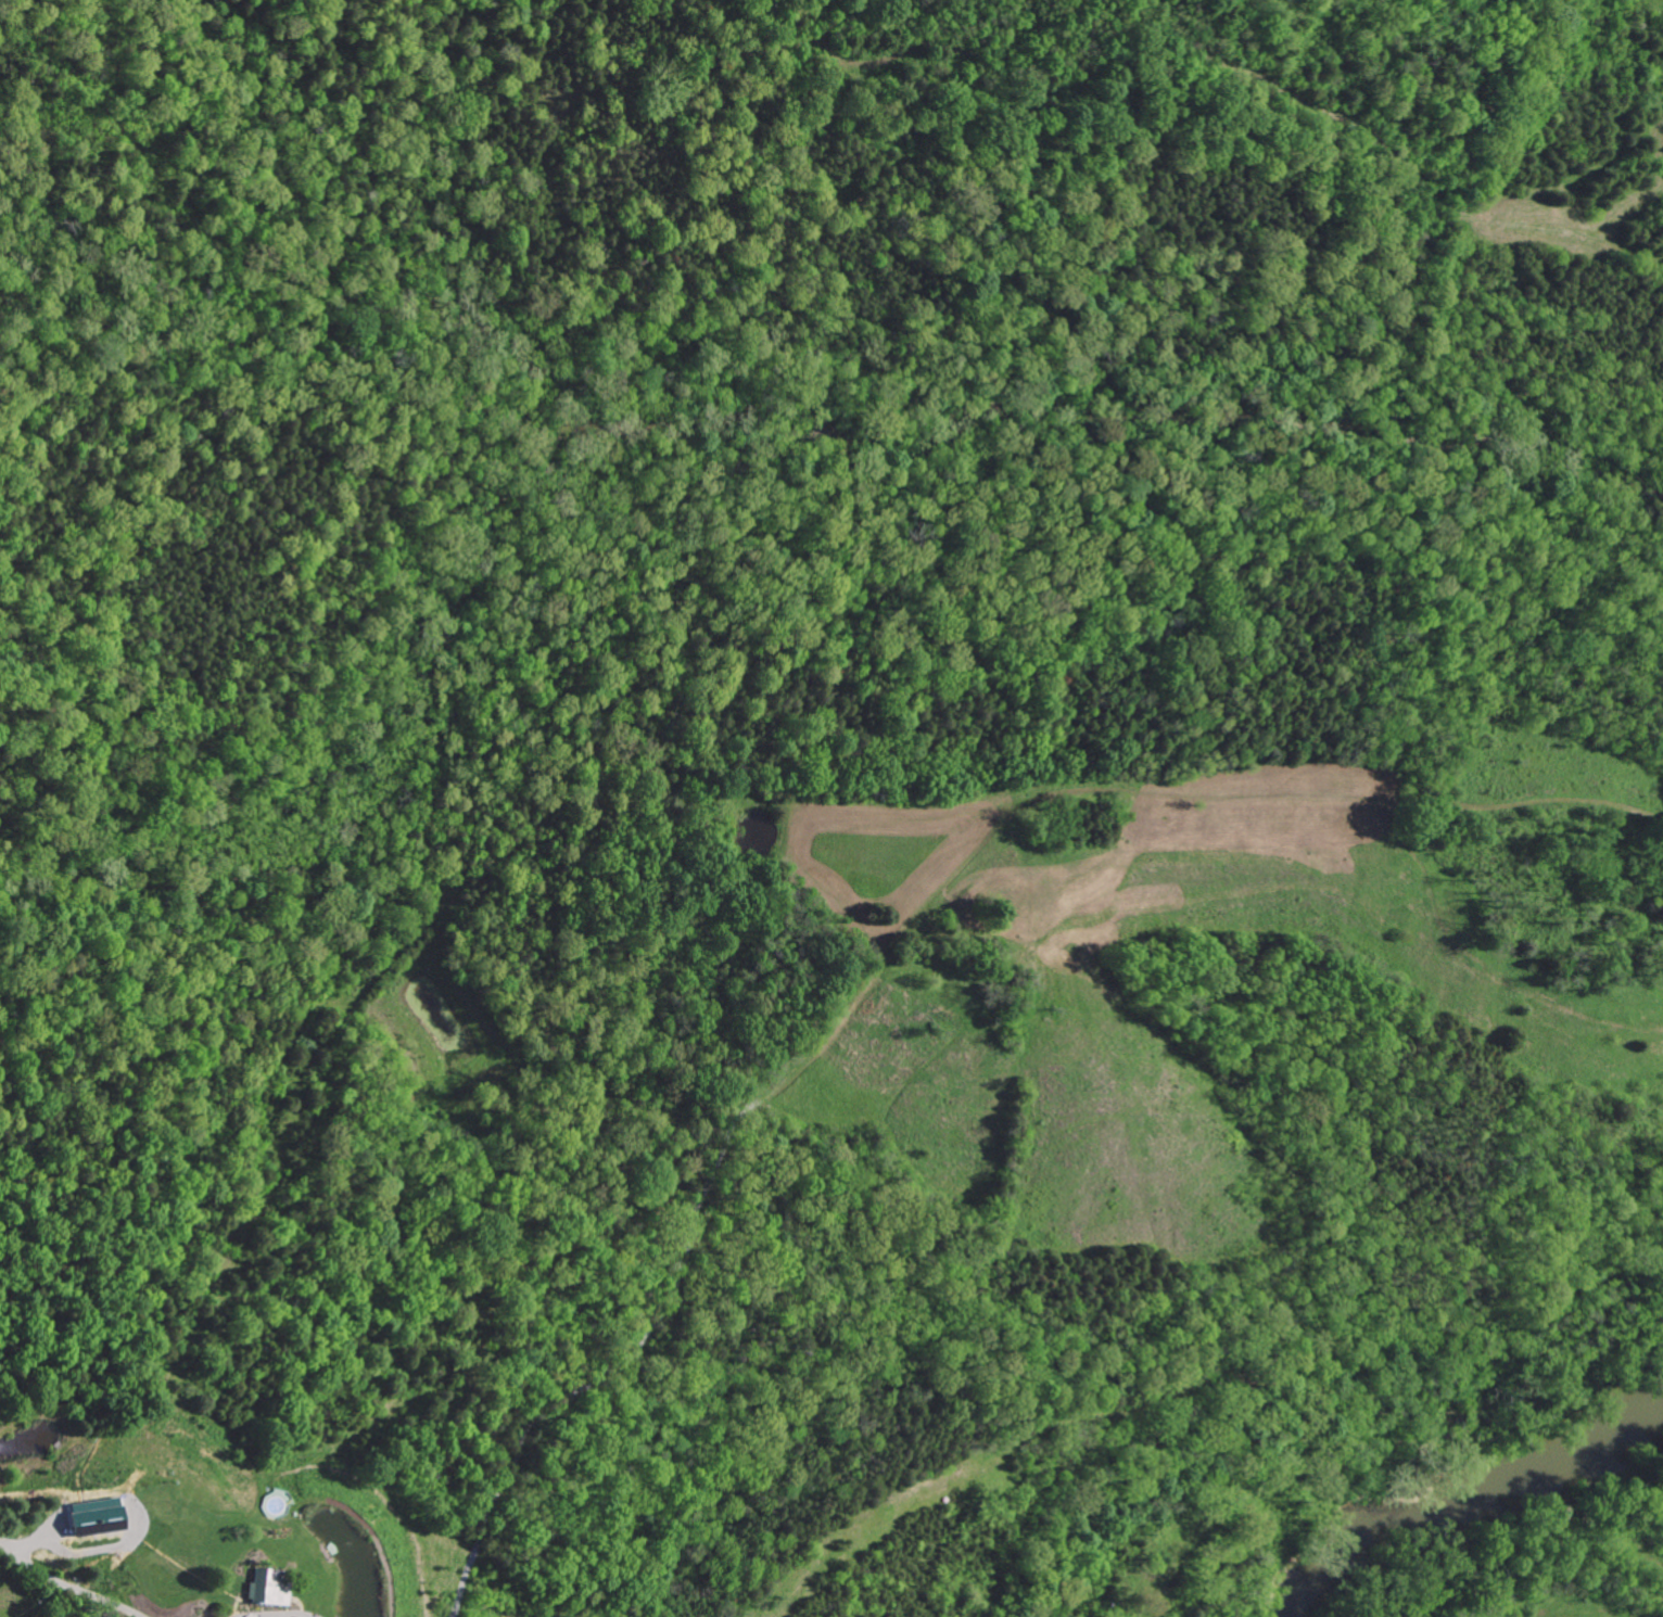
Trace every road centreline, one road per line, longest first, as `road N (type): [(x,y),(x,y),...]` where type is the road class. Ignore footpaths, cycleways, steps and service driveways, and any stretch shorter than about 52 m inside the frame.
road 1 (residential): [(0,1543),(47,1577),(145,1616)]

